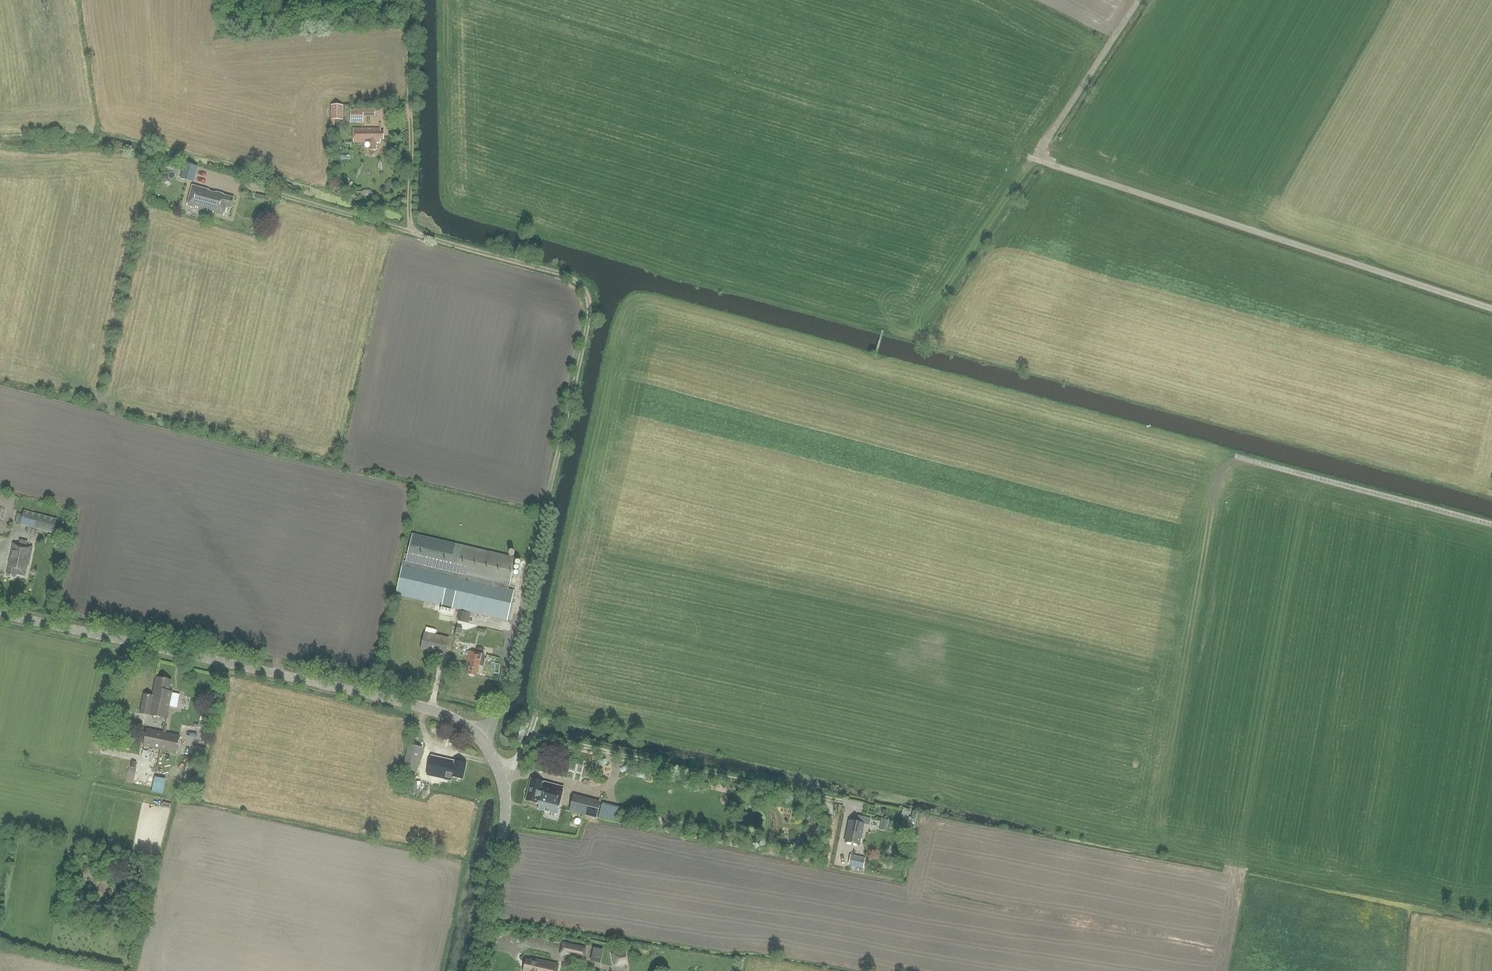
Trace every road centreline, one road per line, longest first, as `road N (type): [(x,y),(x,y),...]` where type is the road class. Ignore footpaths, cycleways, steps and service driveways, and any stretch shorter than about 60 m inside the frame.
road 1 (track): [(480,741),(495,717),(589,299),(566,277),(414,233),(404,0)]
road 2 (tertiary): [(473,970),(507,818),(494,759),(465,725),(419,706),(0,613)]
road 3 (track): [(117,639),(88,778)]

